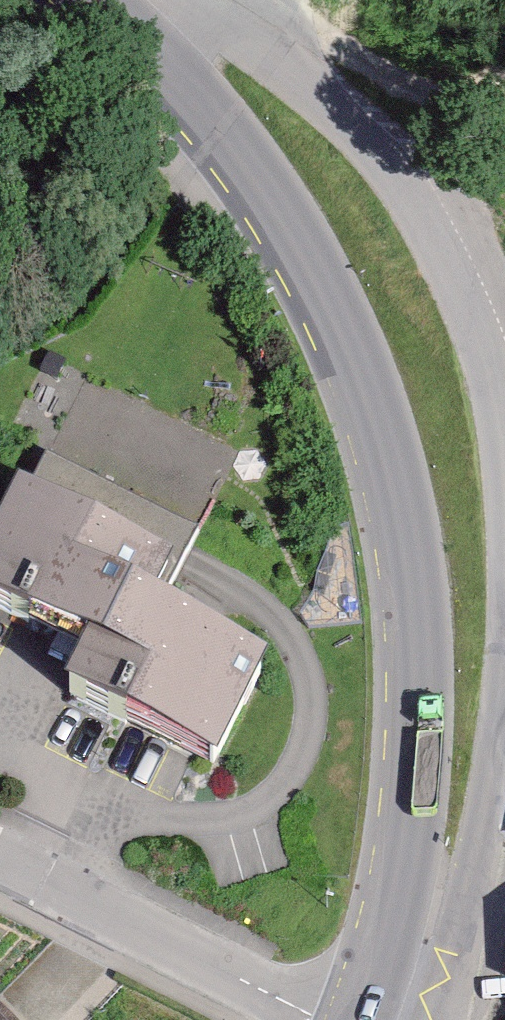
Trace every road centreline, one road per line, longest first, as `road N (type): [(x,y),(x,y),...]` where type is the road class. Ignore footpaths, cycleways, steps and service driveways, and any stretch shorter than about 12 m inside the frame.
road 1 (secondary): [(356,1019),(387,925),(406,830),(413,710),(391,483),(354,373),(289,234),(235,145),(131,27)]
road 2 (residential): [(504,480),(499,416),(468,315),(419,217),(262,19),(230,0)]
road 3 (residential): [(321,1019),(0,862)]
road 4 (residential): [(424,1019),(474,864),(504,692)]
road 5 (track): [(504,130),(472,122),(315,32),(262,19)]

